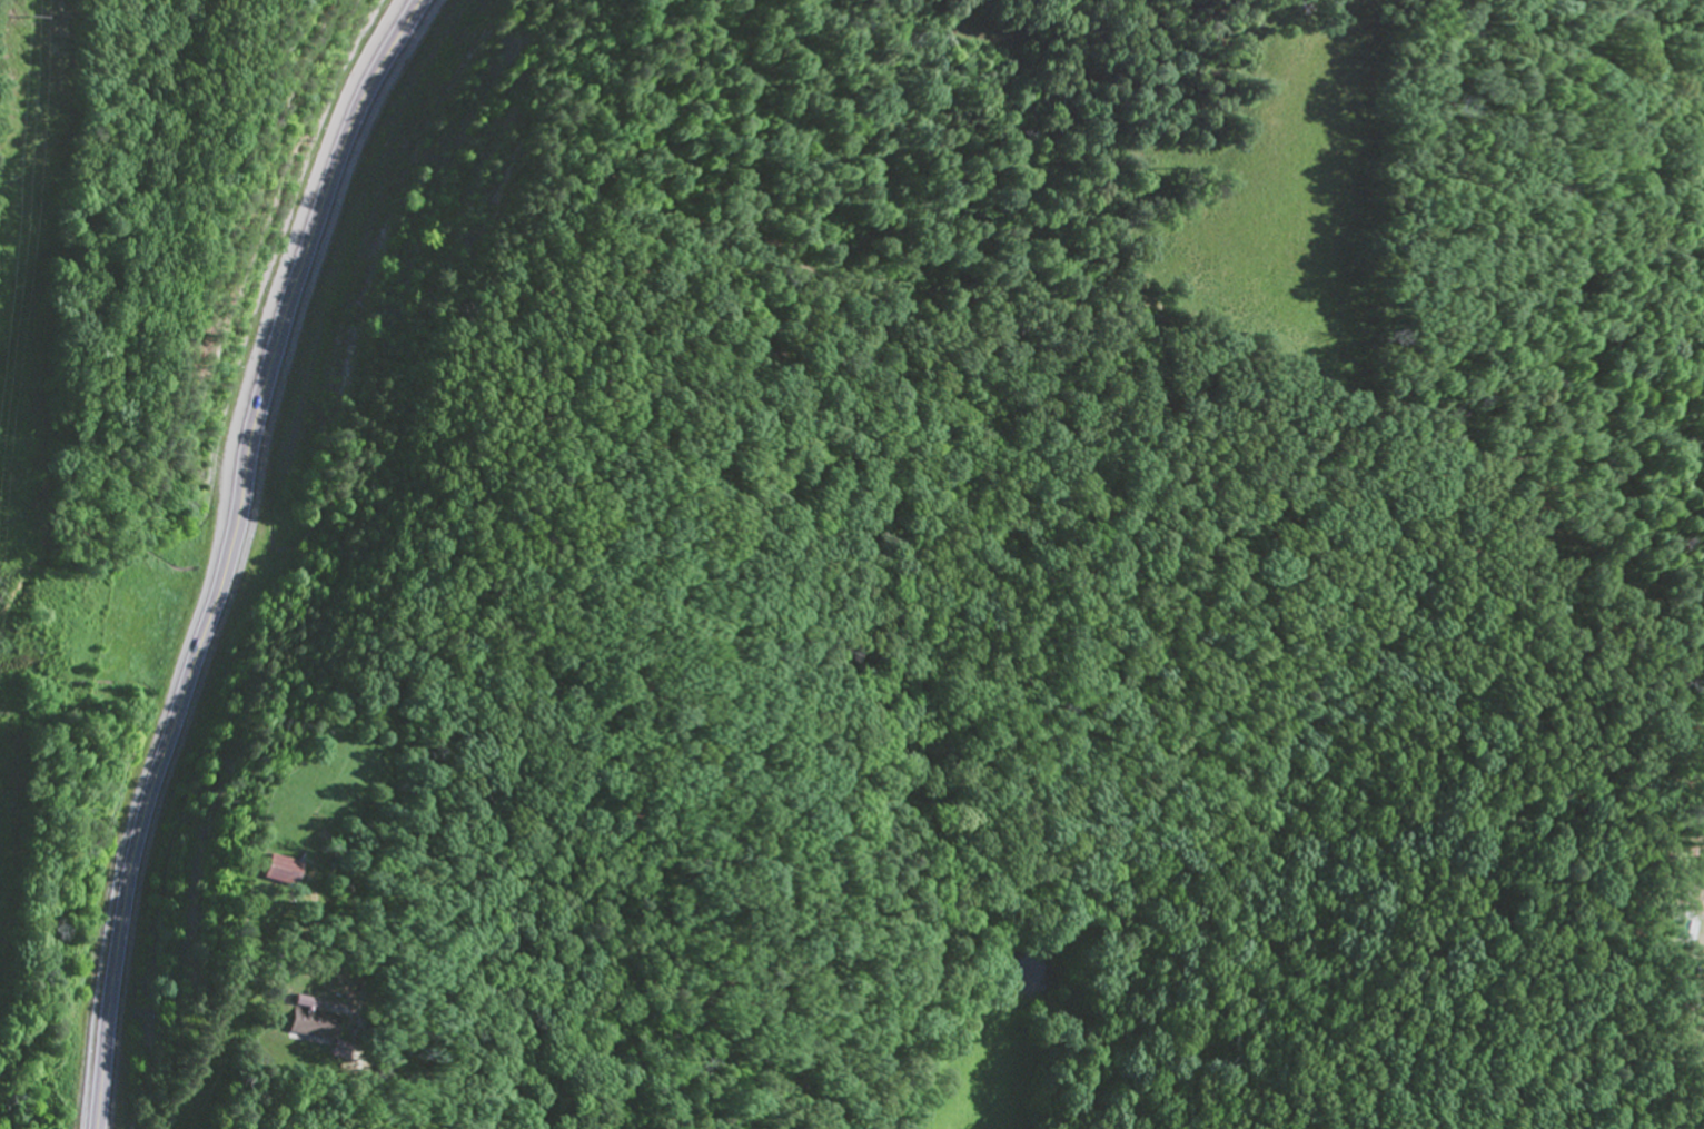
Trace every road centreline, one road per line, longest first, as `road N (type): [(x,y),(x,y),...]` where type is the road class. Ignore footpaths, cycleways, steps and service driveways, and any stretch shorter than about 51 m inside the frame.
road 1 (trunk): [(98,1128),(159,812),(244,505),(309,316),(444,0)]

